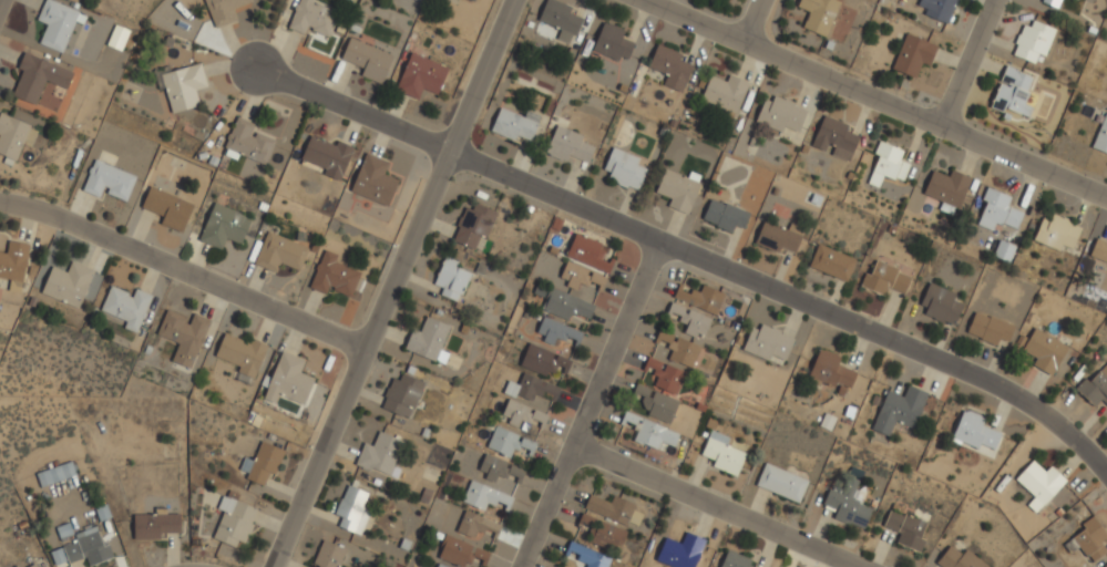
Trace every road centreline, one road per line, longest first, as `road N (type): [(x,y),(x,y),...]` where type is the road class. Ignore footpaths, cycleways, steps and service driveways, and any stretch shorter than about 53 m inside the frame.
road 1 (residential): [(449,152),(985,380),(1056,424),(1106,475)]
road 2 (residential): [(514,0),(273,566)]
road 3 (residential): [(365,347),(54,214),(0,200)]
road 4 (residential): [(659,239),(522,566)]
road 5 (residential): [(940,125),(645,0)]
road 6 (residential): [(573,446),(857,566)]
road 7 (residential): [(263,70),(449,152)]
road 8 (residential): [(1106,197),(940,125)]
road 9 (residential): [(994,0),(940,125)]

